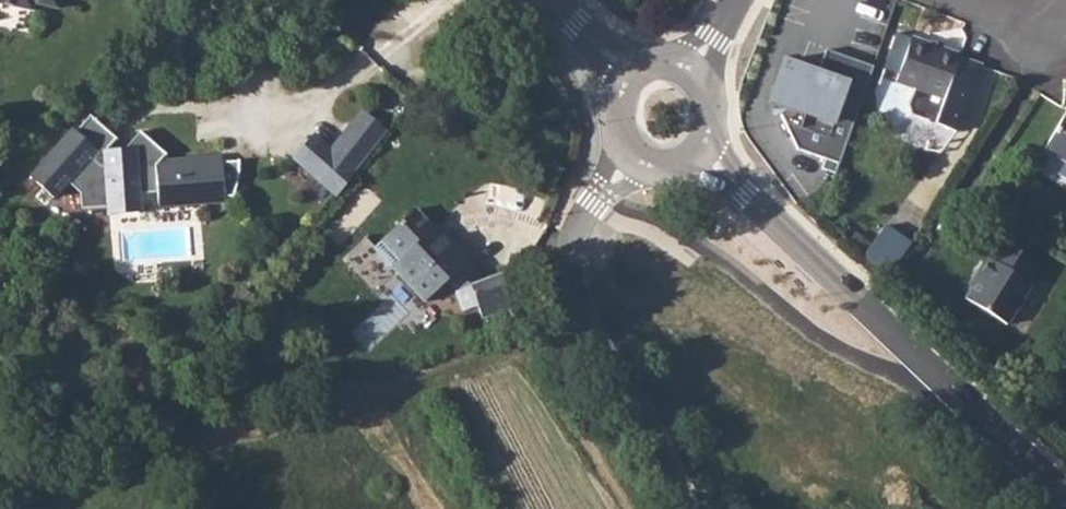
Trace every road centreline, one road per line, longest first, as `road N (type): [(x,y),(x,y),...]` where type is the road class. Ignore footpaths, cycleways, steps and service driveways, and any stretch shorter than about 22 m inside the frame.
road 1 (secondary): [(766,212),(1065,507)]
road 2 (unclassified): [(704,508),(580,303),(577,218),(628,154)]

